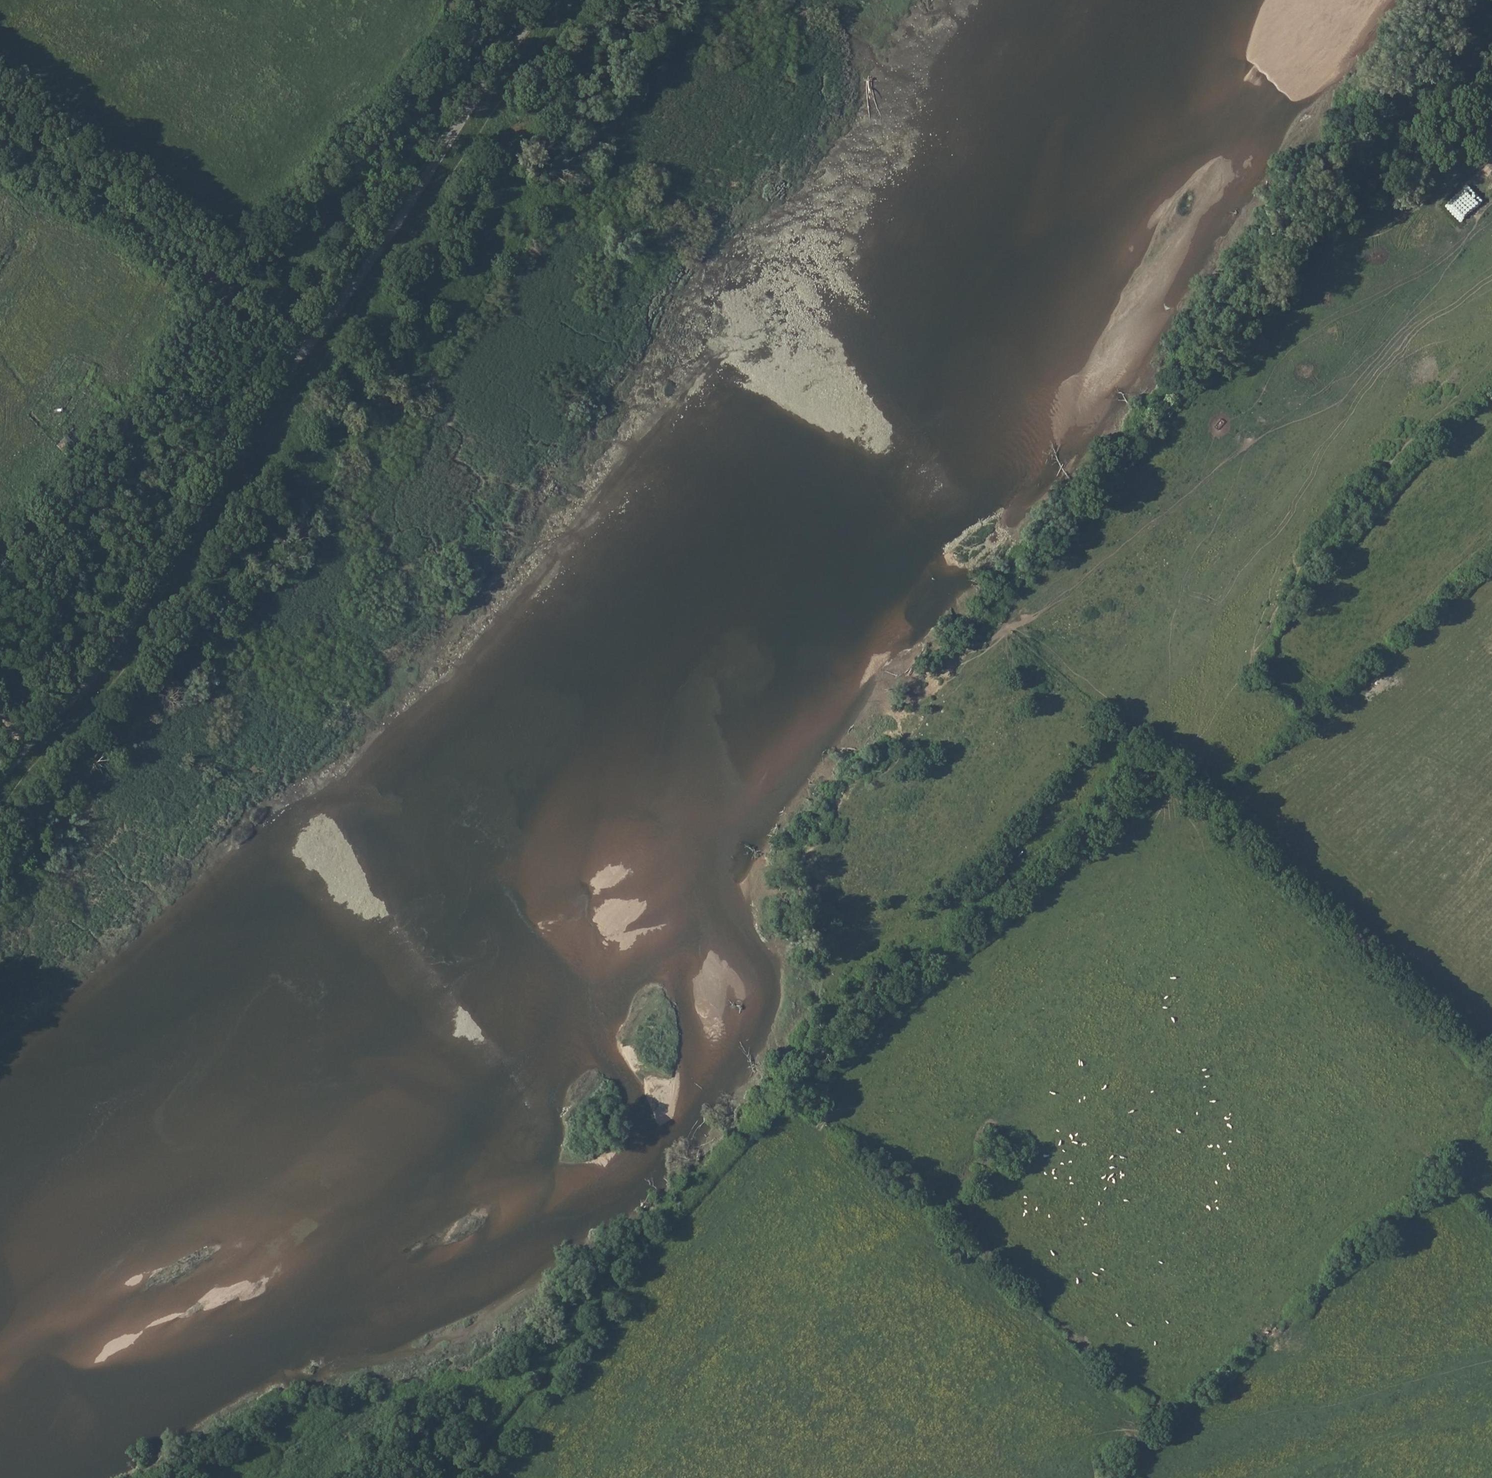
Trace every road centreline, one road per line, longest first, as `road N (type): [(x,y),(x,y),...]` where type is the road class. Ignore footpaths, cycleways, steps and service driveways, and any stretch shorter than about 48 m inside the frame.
road 1 (track): [(50,720),(116,646),(283,372),(351,288),(494,68),(550,0)]

